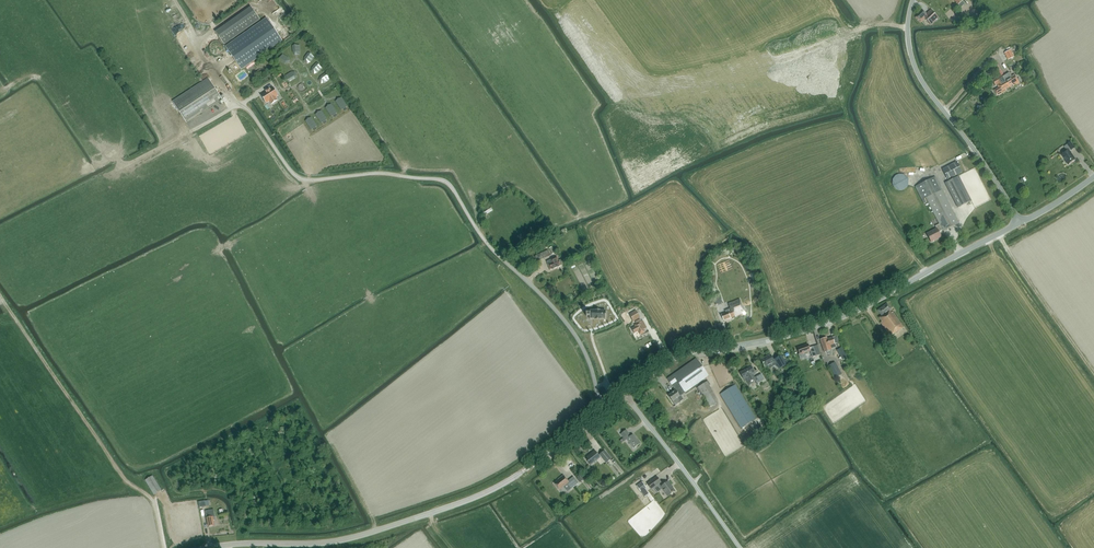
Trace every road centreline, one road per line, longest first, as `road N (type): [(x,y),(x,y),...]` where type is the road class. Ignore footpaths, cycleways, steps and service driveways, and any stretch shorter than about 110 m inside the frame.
road 1 (unclassified): [(604,406),(565,321),(492,249),(447,182),(388,174),(301,179),(238,107),(111,175)]
road 2 (tertiary): [(626,396),(669,360),(837,320),(1020,223)]
road 3 (tertiary): [(205,547),(344,540),(456,504),(510,480),(604,406)]
road 4 (tertiary): [(1020,223),(920,78),(909,44),(914,0)]
road 5 (tertiary): [(740,547),(626,396)]

